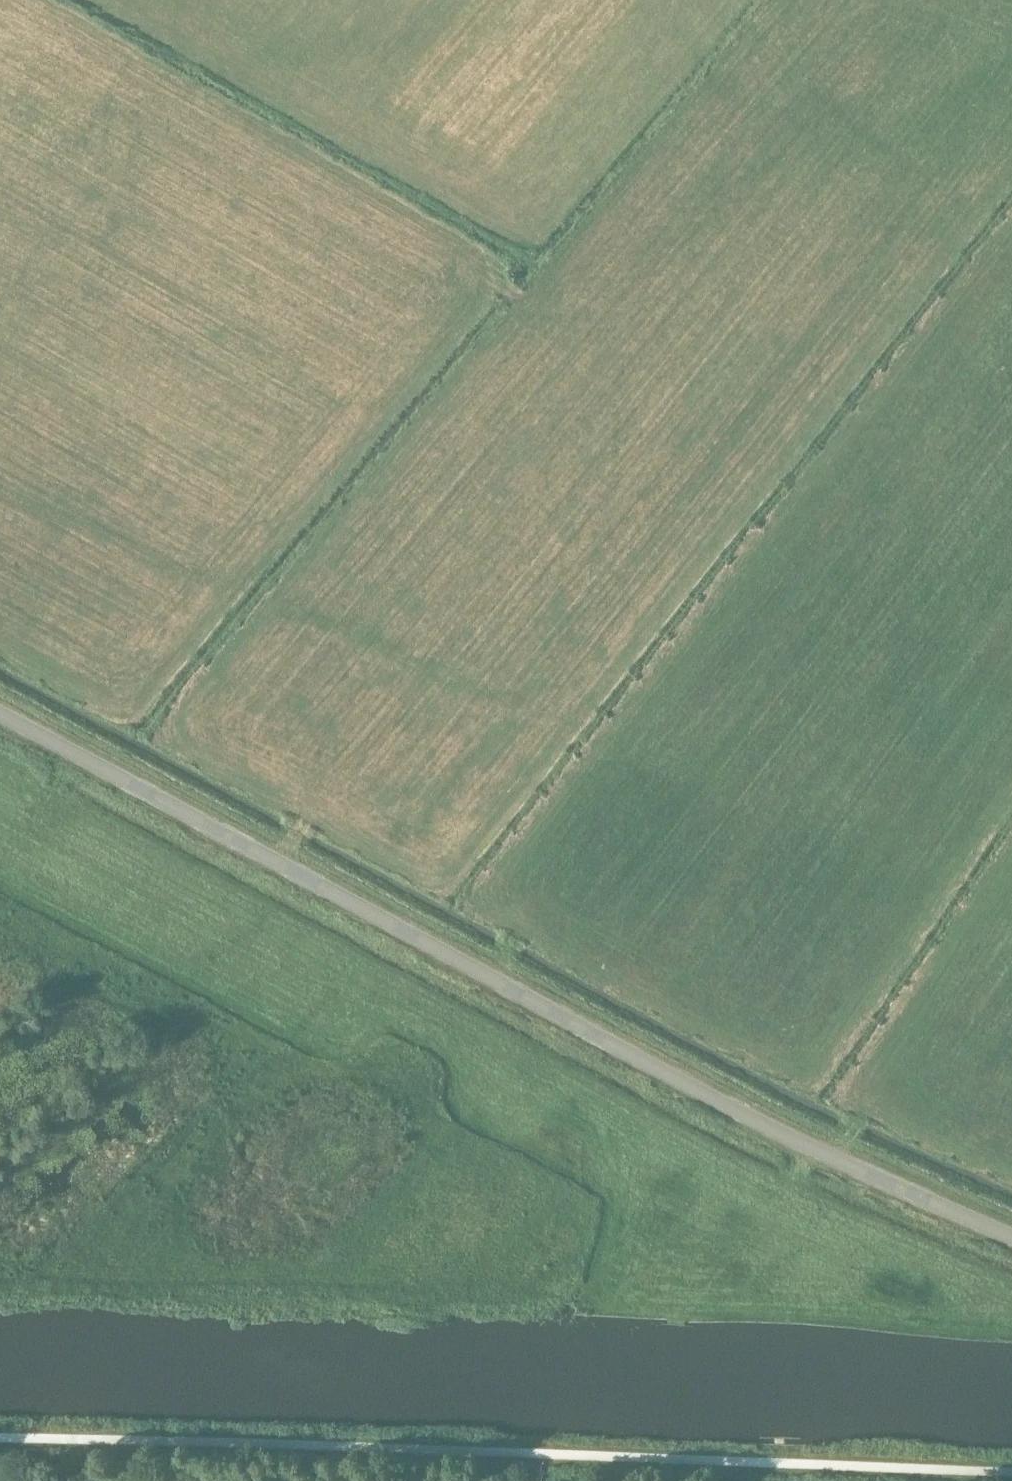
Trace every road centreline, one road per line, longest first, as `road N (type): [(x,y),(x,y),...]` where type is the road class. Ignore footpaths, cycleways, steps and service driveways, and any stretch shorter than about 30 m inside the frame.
road 1 (tertiary): [(1011,1237),(753,1119),(0,715)]
road 2 (track): [(1011,1479),(0,1447)]

